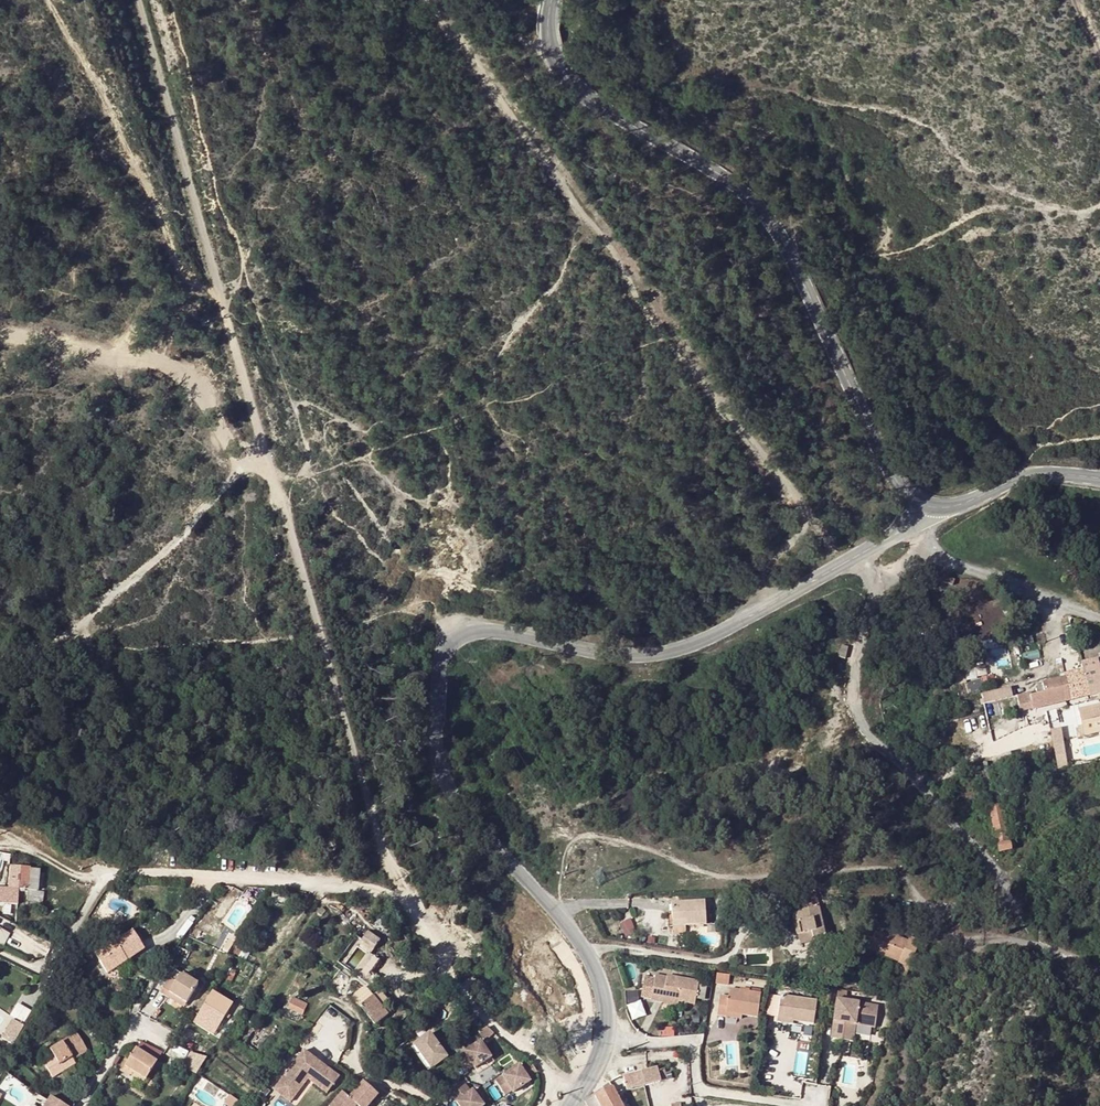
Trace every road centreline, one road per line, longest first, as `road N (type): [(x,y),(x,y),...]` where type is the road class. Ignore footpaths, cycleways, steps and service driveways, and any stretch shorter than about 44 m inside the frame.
road 1 (tertiary): [(860,556),(694,644),(649,656),(591,653),(474,630),(455,634),(444,649),(437,714),(443,783),(578,941),(603,1007),(602,1039)]
road 2 (tertiary): [(558,0),(554,48),(588,104),(716,180),(772,229),(891,468),(918,499)]
road 3 (residential): [(409,901),(296,879),(108,871),(45,968),(0,955)]
road 4 (unclassified): [(942,913),(992,902),(1000,884),(920,782),(866,734),(855,710),(851,682),(873,598),(860,556)]
road 5 (track): [(0,329),(98,356),(154,362),(196,394),(243,455),(264,460)]
road 6 (residential): [(575,1102),(459,982),(409,901)]
road 7 (residential): [(799,1105),(701,1087),(687,1041),(602,1039)]
road 8 (track): [(264,460),(96,604)]
road 9 (track): [(1099,974),(1020,940),(948,941),(939,935),(942,913)]
road 10 (tertiary): [(939,508),(1045,473),(1099,479)]

